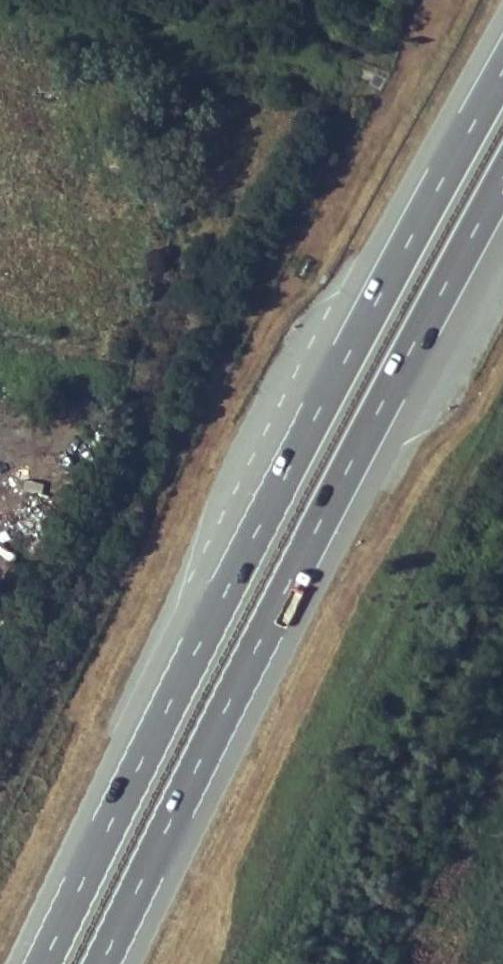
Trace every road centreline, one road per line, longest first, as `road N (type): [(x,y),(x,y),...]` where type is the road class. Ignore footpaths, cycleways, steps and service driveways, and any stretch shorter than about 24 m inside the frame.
road 1 (motorway): [(502,71),(264,511),(42,963)]
road 2 (motorway): [(100,963),(236,683),(502,179)]

